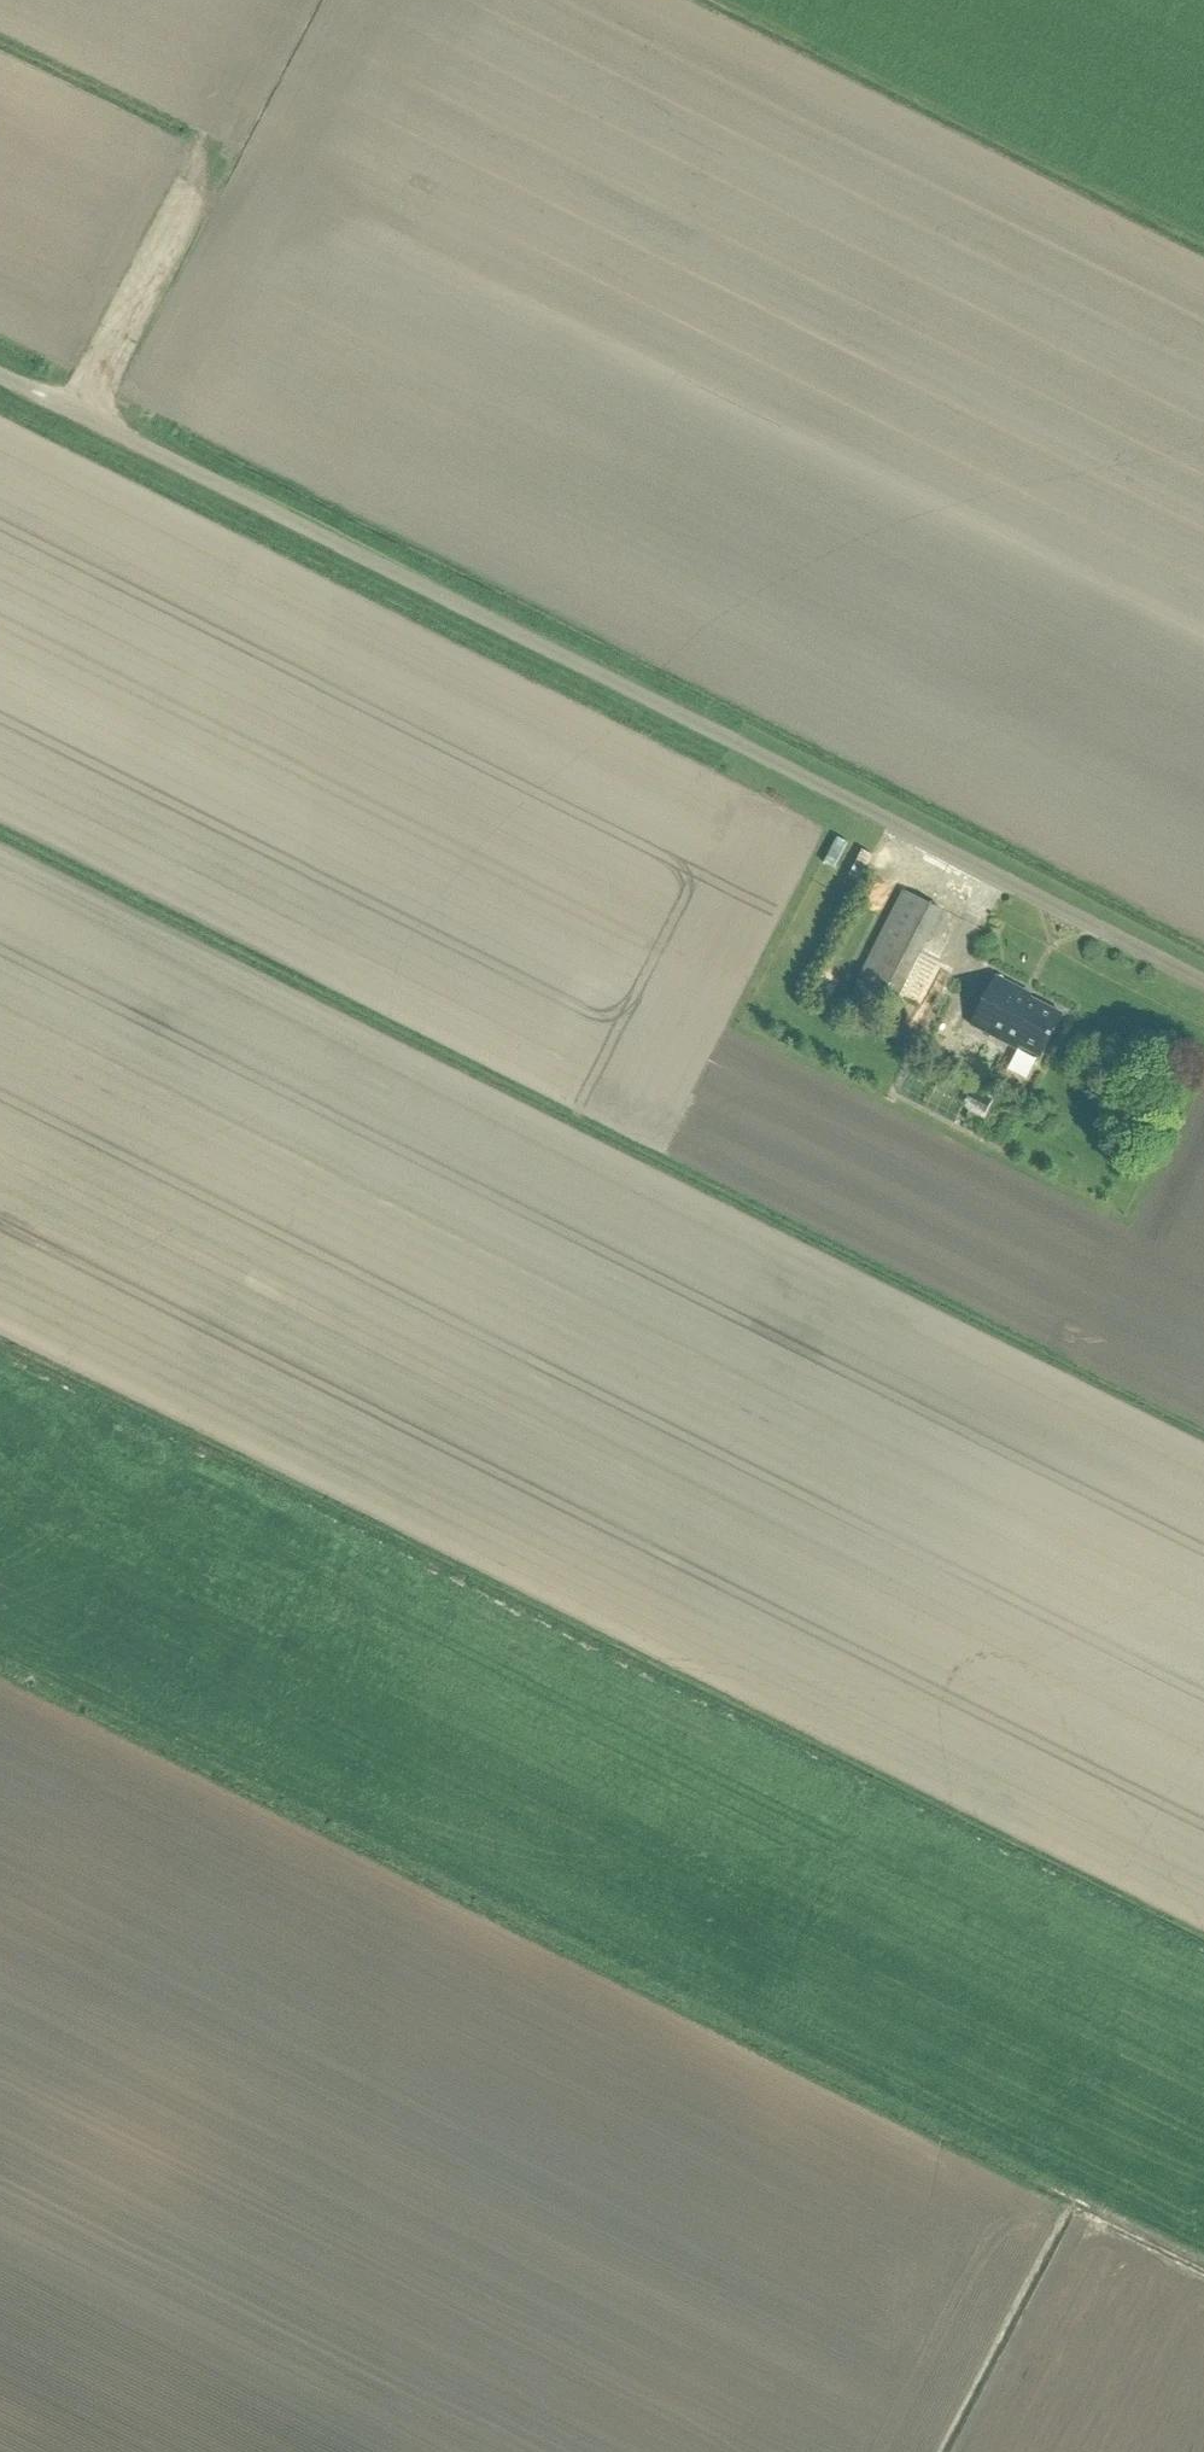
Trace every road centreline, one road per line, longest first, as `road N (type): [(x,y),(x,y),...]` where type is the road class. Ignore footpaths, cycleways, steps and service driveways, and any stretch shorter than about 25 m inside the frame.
road 1 (unclassified): [(1203,984),(0,376)]

